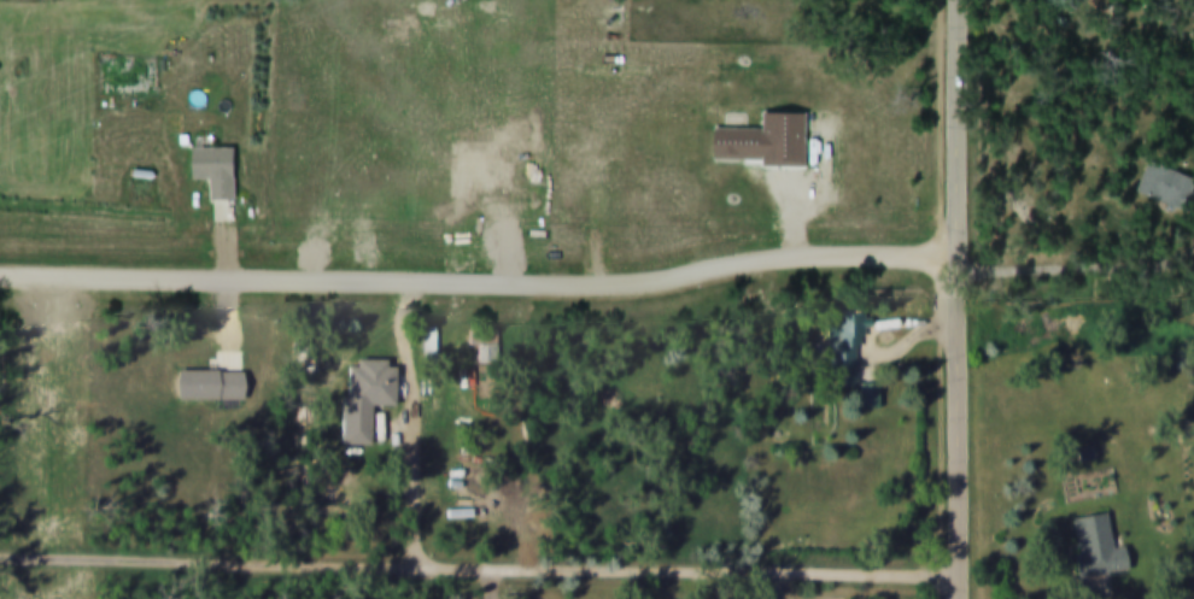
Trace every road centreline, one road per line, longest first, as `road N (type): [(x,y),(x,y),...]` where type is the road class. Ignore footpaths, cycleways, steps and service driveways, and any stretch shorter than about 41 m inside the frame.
road 1 (residential): [(959,576),(0,558)]
road 2 (residential): [(955,272),(0,251)]
road 3 (tertiary): [(959,598),(957,0)]

